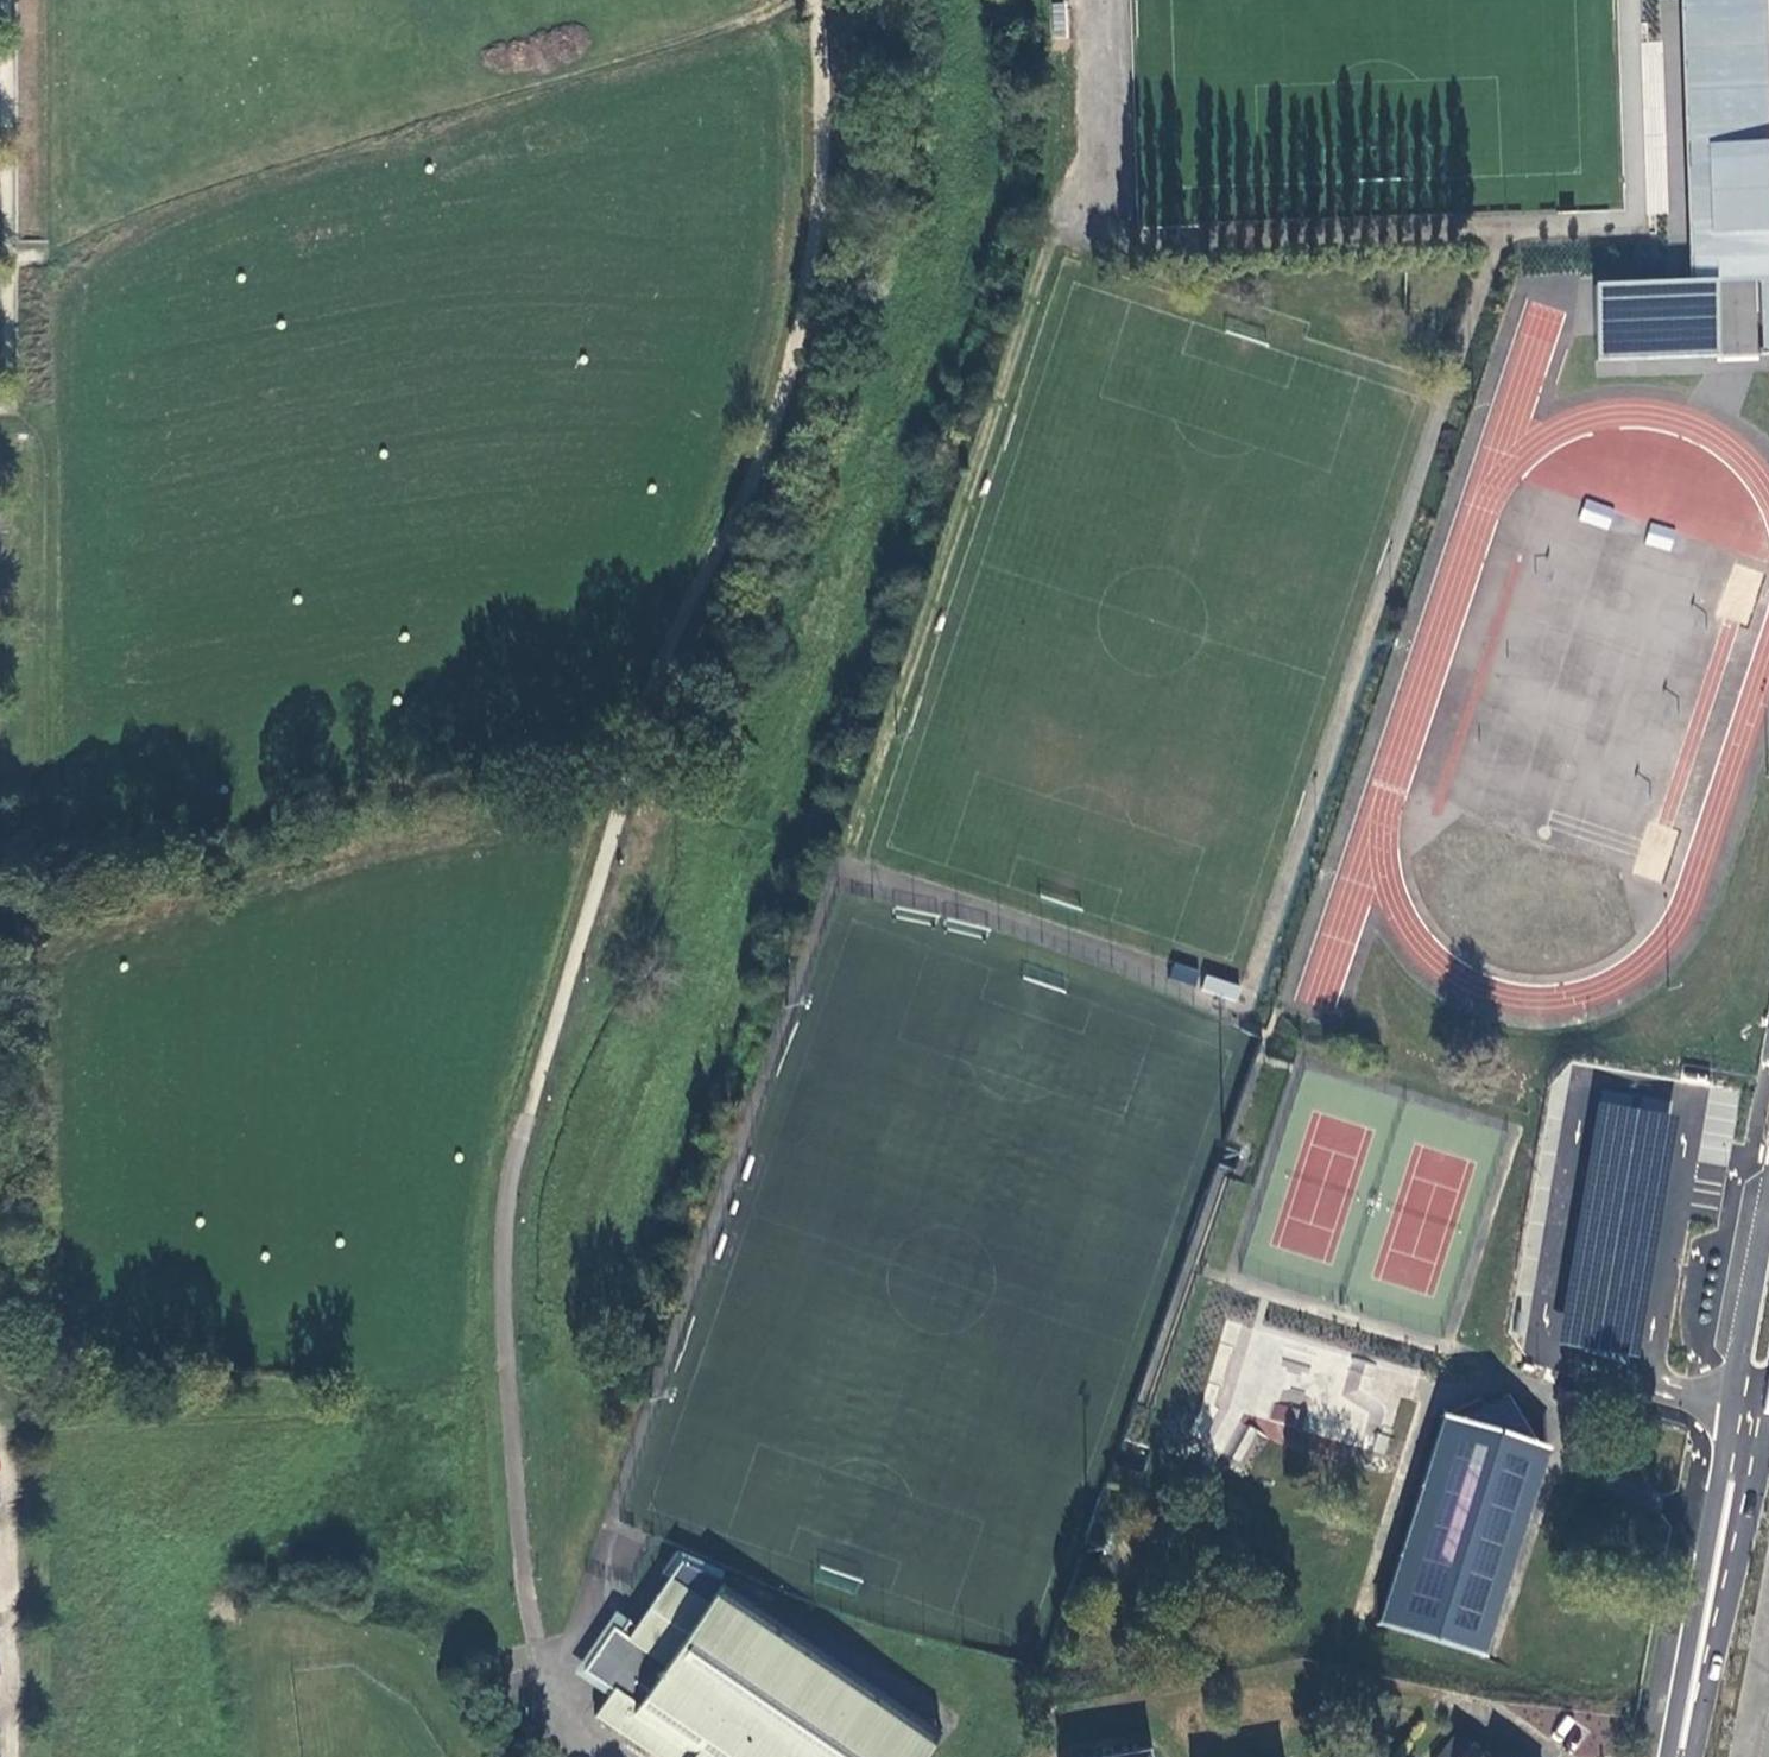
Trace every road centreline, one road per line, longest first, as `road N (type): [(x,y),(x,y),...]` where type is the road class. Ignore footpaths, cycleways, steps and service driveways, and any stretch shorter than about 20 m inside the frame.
road 1 (primary): [(1768,1209),(1666,1756)]
road 2 (primary): [(1694,1756),(1768,1401)]
road 3 (residential): [(1745,1756),(1768,1623)]

